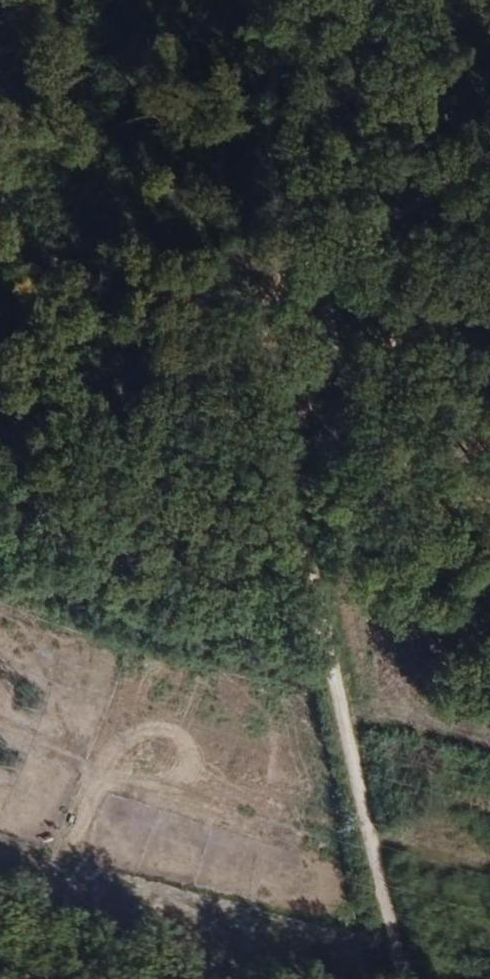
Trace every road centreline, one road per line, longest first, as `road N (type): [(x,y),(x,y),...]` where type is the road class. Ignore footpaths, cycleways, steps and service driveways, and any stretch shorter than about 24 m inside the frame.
road 1 (track): [(427,978),(291,480),(311,327)]
road 2 (track): [(263,0),(255,48),(303,273)]
road 3 (track): [(303,273),(489,154)]

